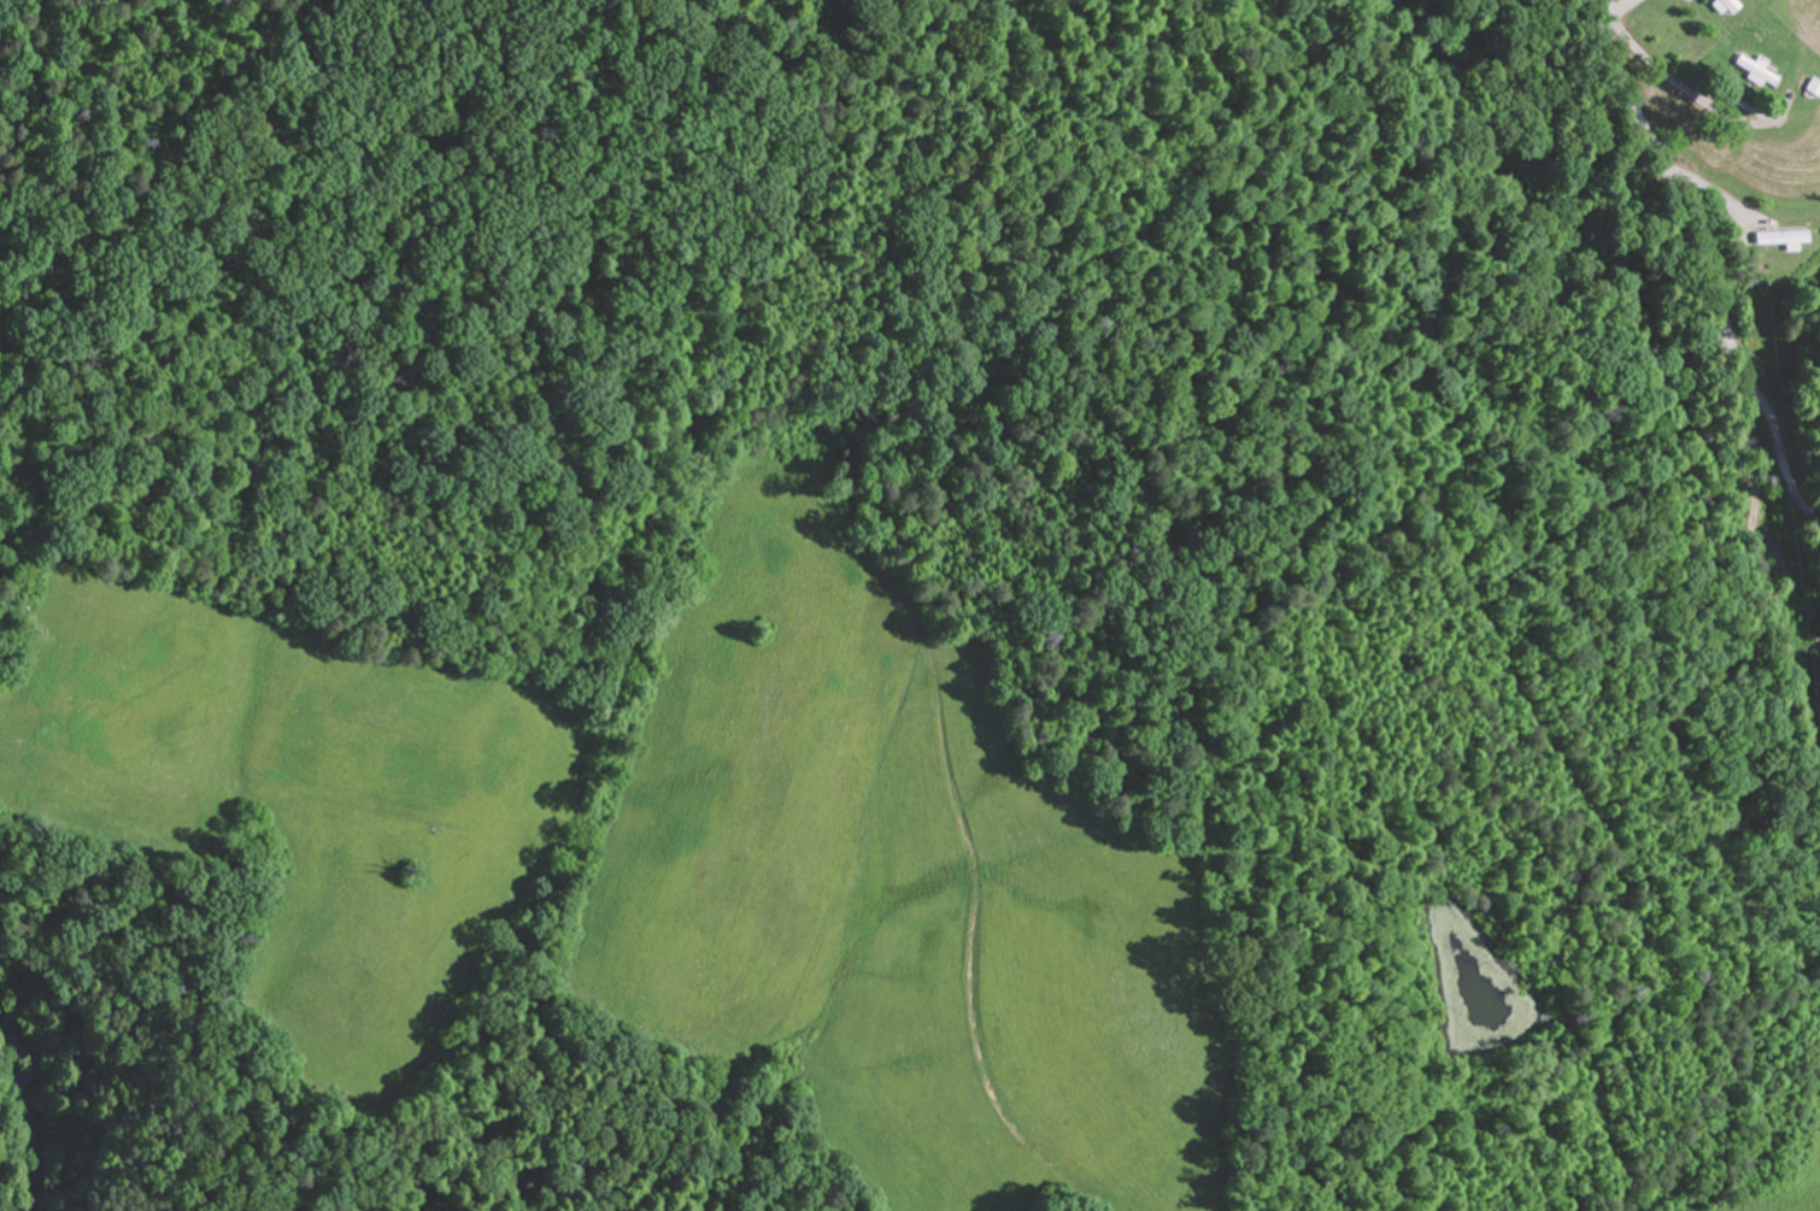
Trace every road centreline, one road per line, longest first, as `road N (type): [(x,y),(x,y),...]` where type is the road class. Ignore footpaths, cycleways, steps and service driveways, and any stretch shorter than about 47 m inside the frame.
road 1 (residential): [(1609,25),(1697,228),(1732,337),(1754,423),(1761,557),(1819,765)]
road 2 (residential): [(1609,25),(1622,28),(1696,98),(1740,122),(1763,124),(1789,106),(1819,1)]
road 3 (residential): [(1742,375),(1819,509)]

